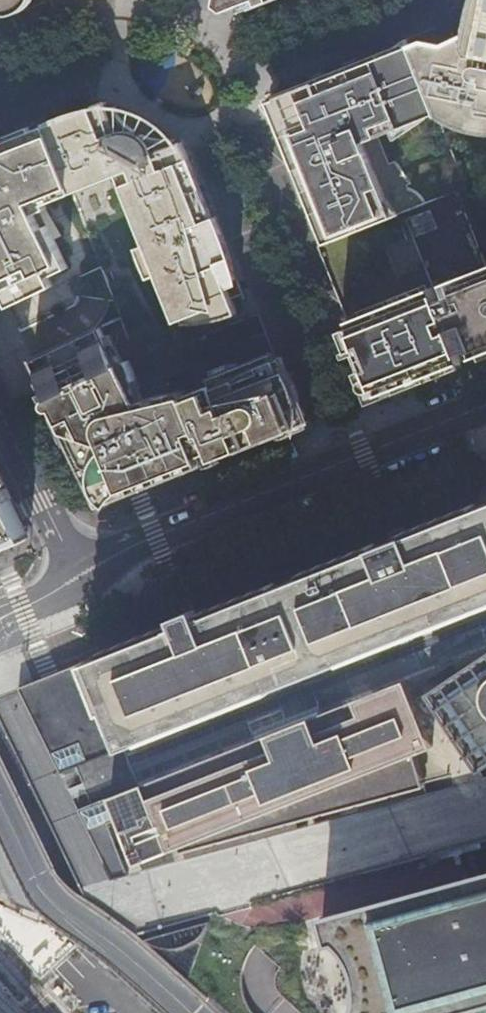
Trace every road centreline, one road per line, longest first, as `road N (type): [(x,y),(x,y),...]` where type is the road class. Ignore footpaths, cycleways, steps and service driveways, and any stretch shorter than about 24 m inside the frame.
road 1 (residential): [(485,415),(79,580)]
road 2 (residential): [(195,1012),(54,898),(0,794)]
road 3 (residential): [(79,580),(0,417)]

